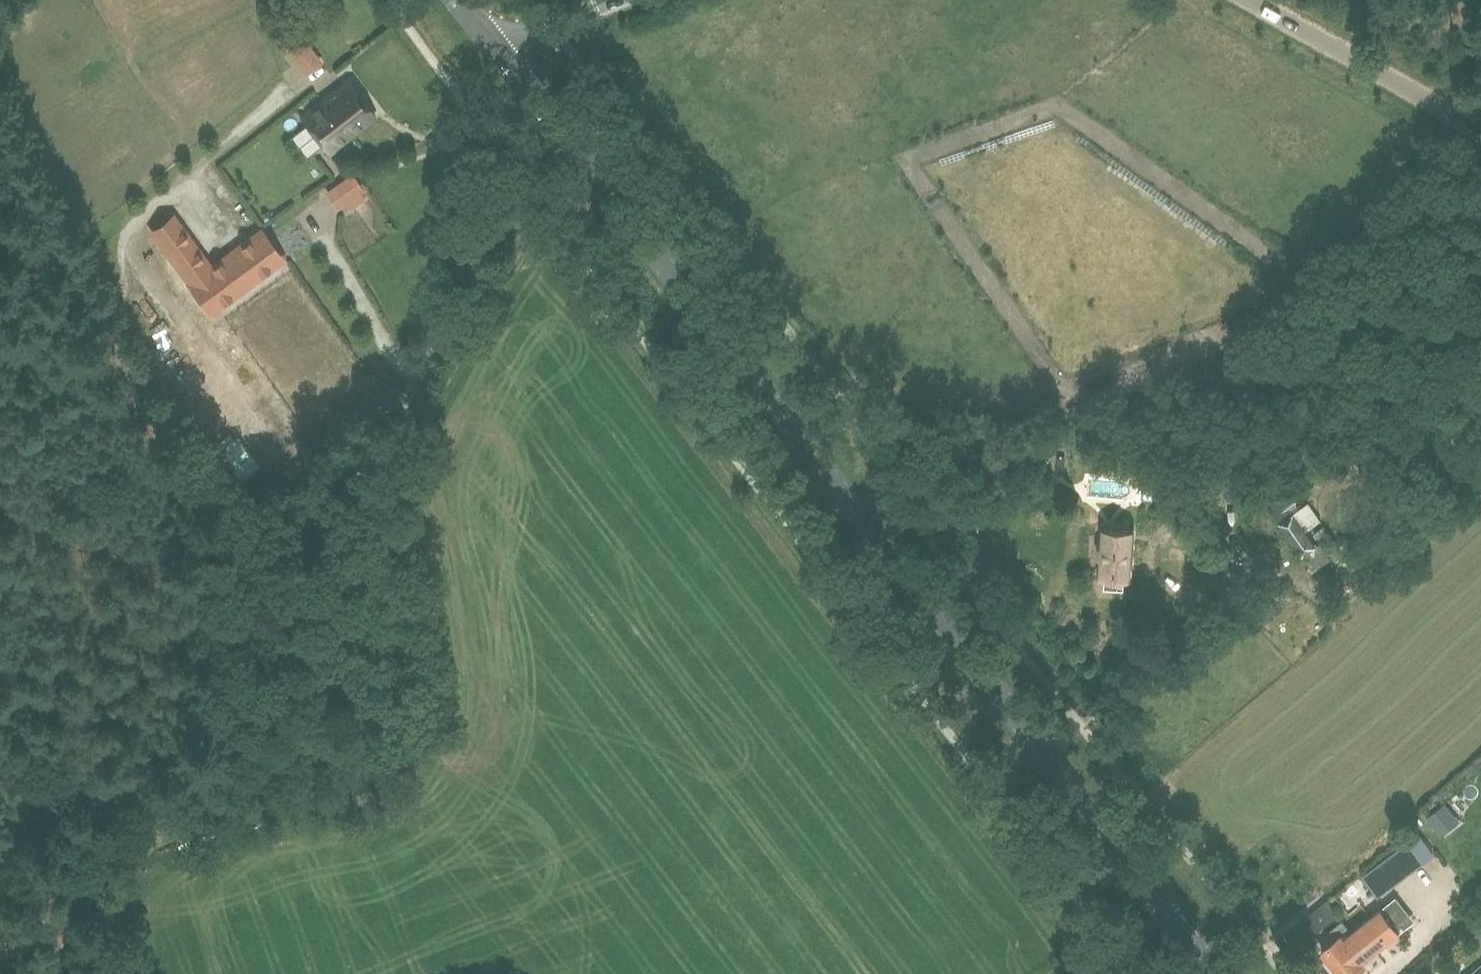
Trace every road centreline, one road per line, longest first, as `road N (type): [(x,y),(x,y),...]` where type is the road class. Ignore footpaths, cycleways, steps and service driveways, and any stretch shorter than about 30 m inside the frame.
road 1 (secondary): [(1211,973),(503,58)]
road 2 (track): [(296,583),(157,823),(87,973)]
road 3 (unclassified): [(1480,129),(1250,0)]
road 4 (unclassified): [(614,0),(503,58)]

